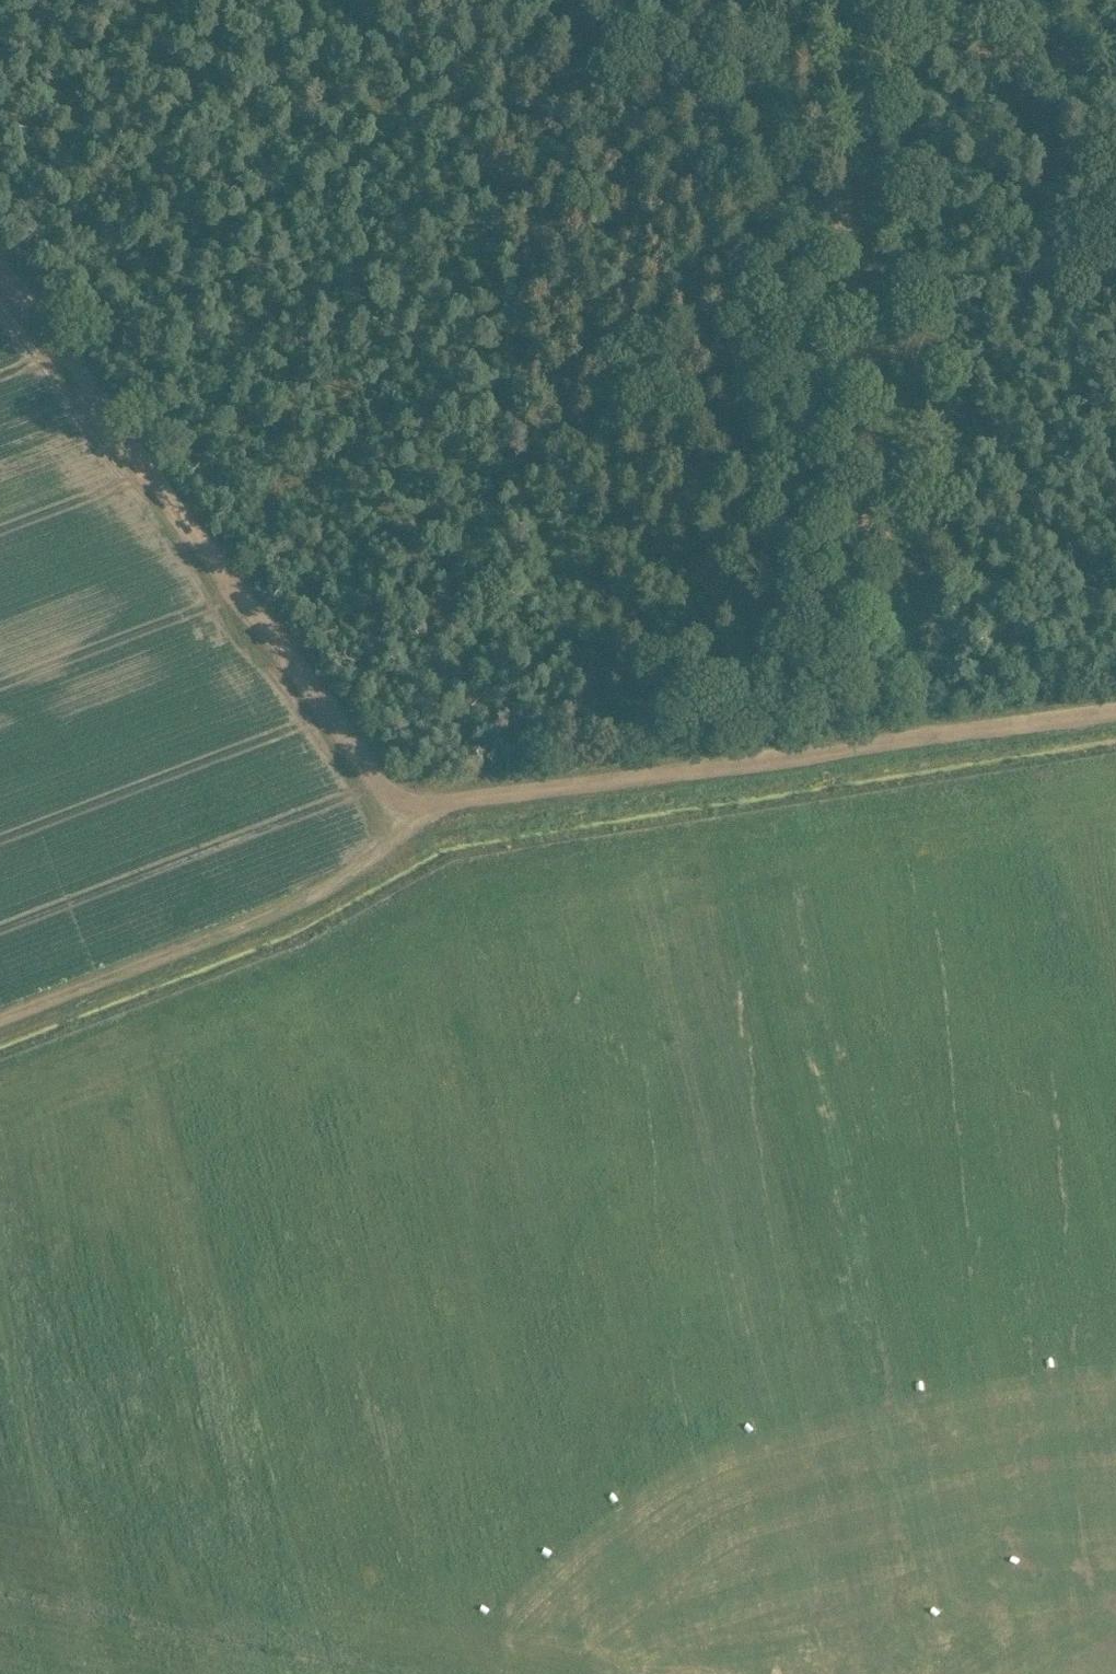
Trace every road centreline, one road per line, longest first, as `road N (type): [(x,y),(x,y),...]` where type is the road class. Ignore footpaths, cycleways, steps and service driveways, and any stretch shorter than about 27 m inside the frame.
road 1 (track): [(0,281),(302,686),(398,794),(426,811),(1115,713)]
road 2 (track): [(0,1014),(352,877),(426,811)]

